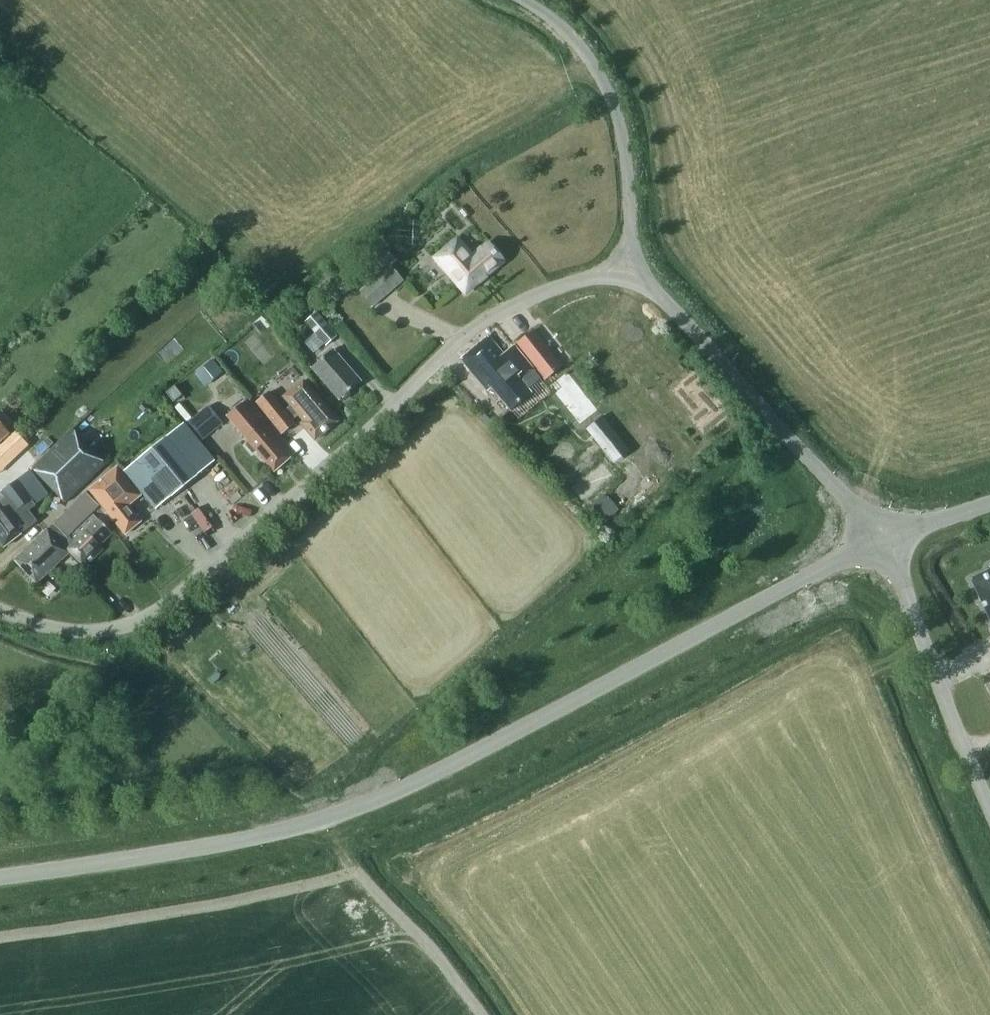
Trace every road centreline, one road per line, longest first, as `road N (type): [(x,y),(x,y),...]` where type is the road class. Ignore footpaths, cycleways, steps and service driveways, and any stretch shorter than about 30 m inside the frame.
road 1 (unclassified): [(0,876),(205,846),(347,810),(883,542)]
road 2 (residential): [(0,609),(73,630),(143,617),(280,509),(492,314),(635,269)]
road 3 (unclassified): [(883,542),(635,269)]
road 4 (unclassified): [(635,269),(626,165),(606,92),(584,52),(522,0)]
road 5 (unclassified): [(989,813),(883,542)]

